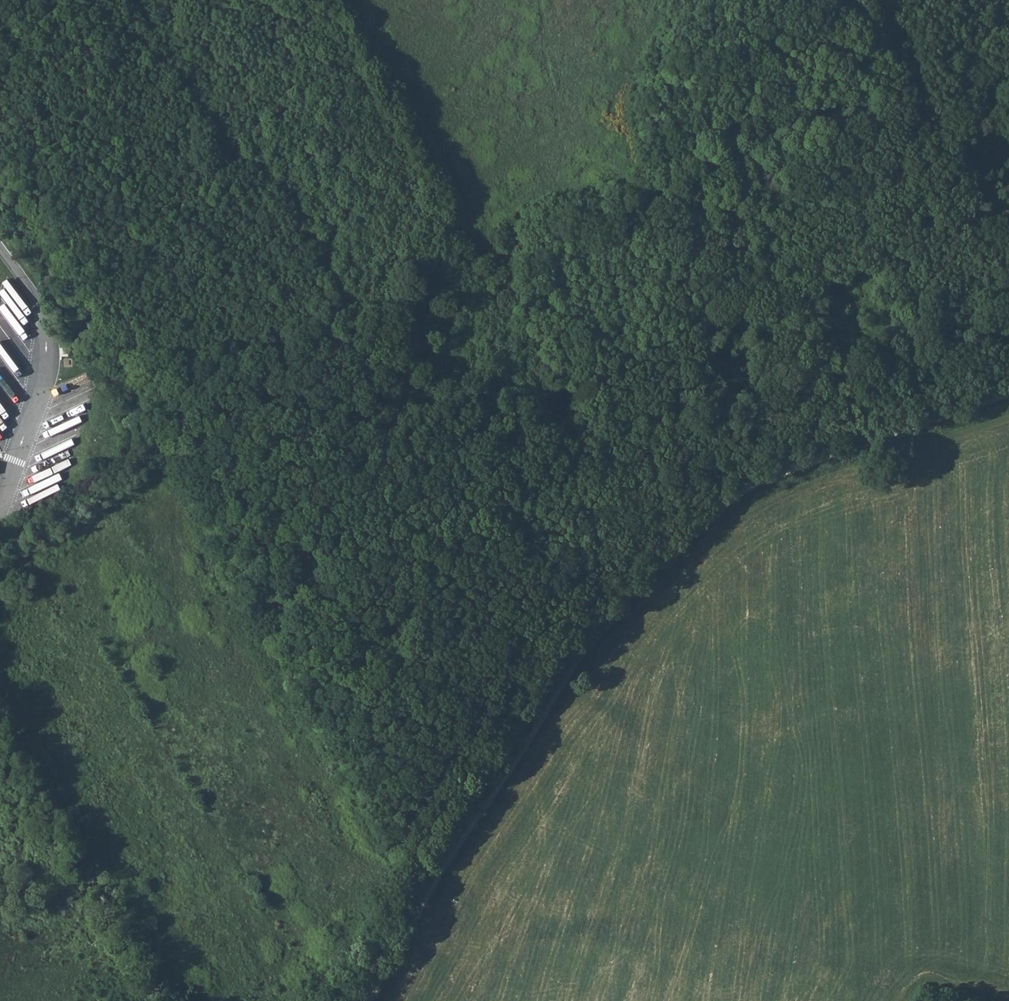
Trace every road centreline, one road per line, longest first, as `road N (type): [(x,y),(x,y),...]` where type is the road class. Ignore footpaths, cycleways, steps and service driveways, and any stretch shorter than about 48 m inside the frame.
road 1 (track): [(1008,393),(815,463),(732,505),(578,659),(374,1000)]

